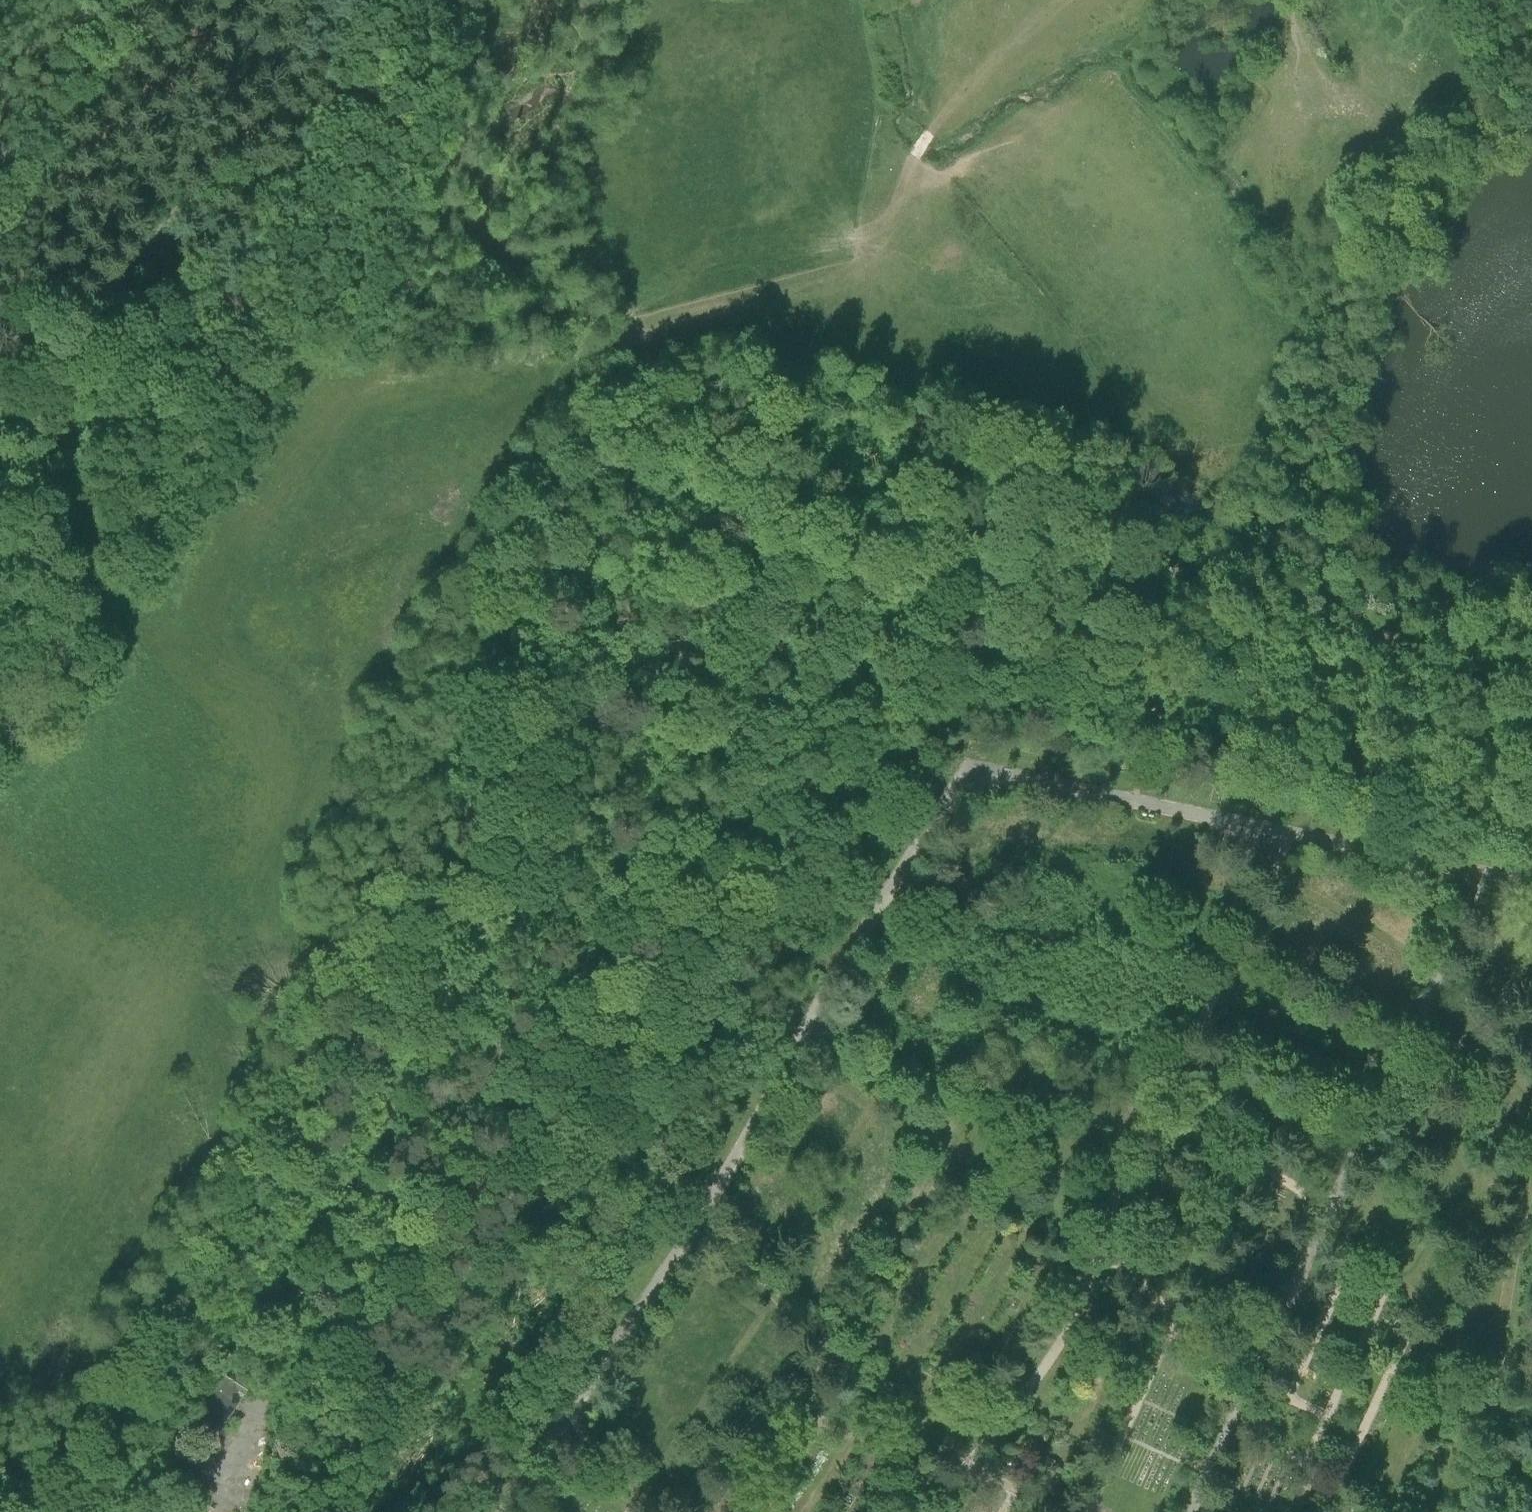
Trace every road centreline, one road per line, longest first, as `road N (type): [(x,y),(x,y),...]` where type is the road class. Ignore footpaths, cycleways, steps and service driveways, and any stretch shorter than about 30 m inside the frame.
road 1 (track): [(1531,828),(957,635),(860,574),(703,740),(515,983),(369,1211),(257,1427),(228,1511)]
road 2 (track): [(1531,757),(1386,636),(1339,515),(1345,422),(1389,289),(1445,188),(1510,129)]
road 3 (track): [(358,0),(300,55),(231,154),(0,388)]

